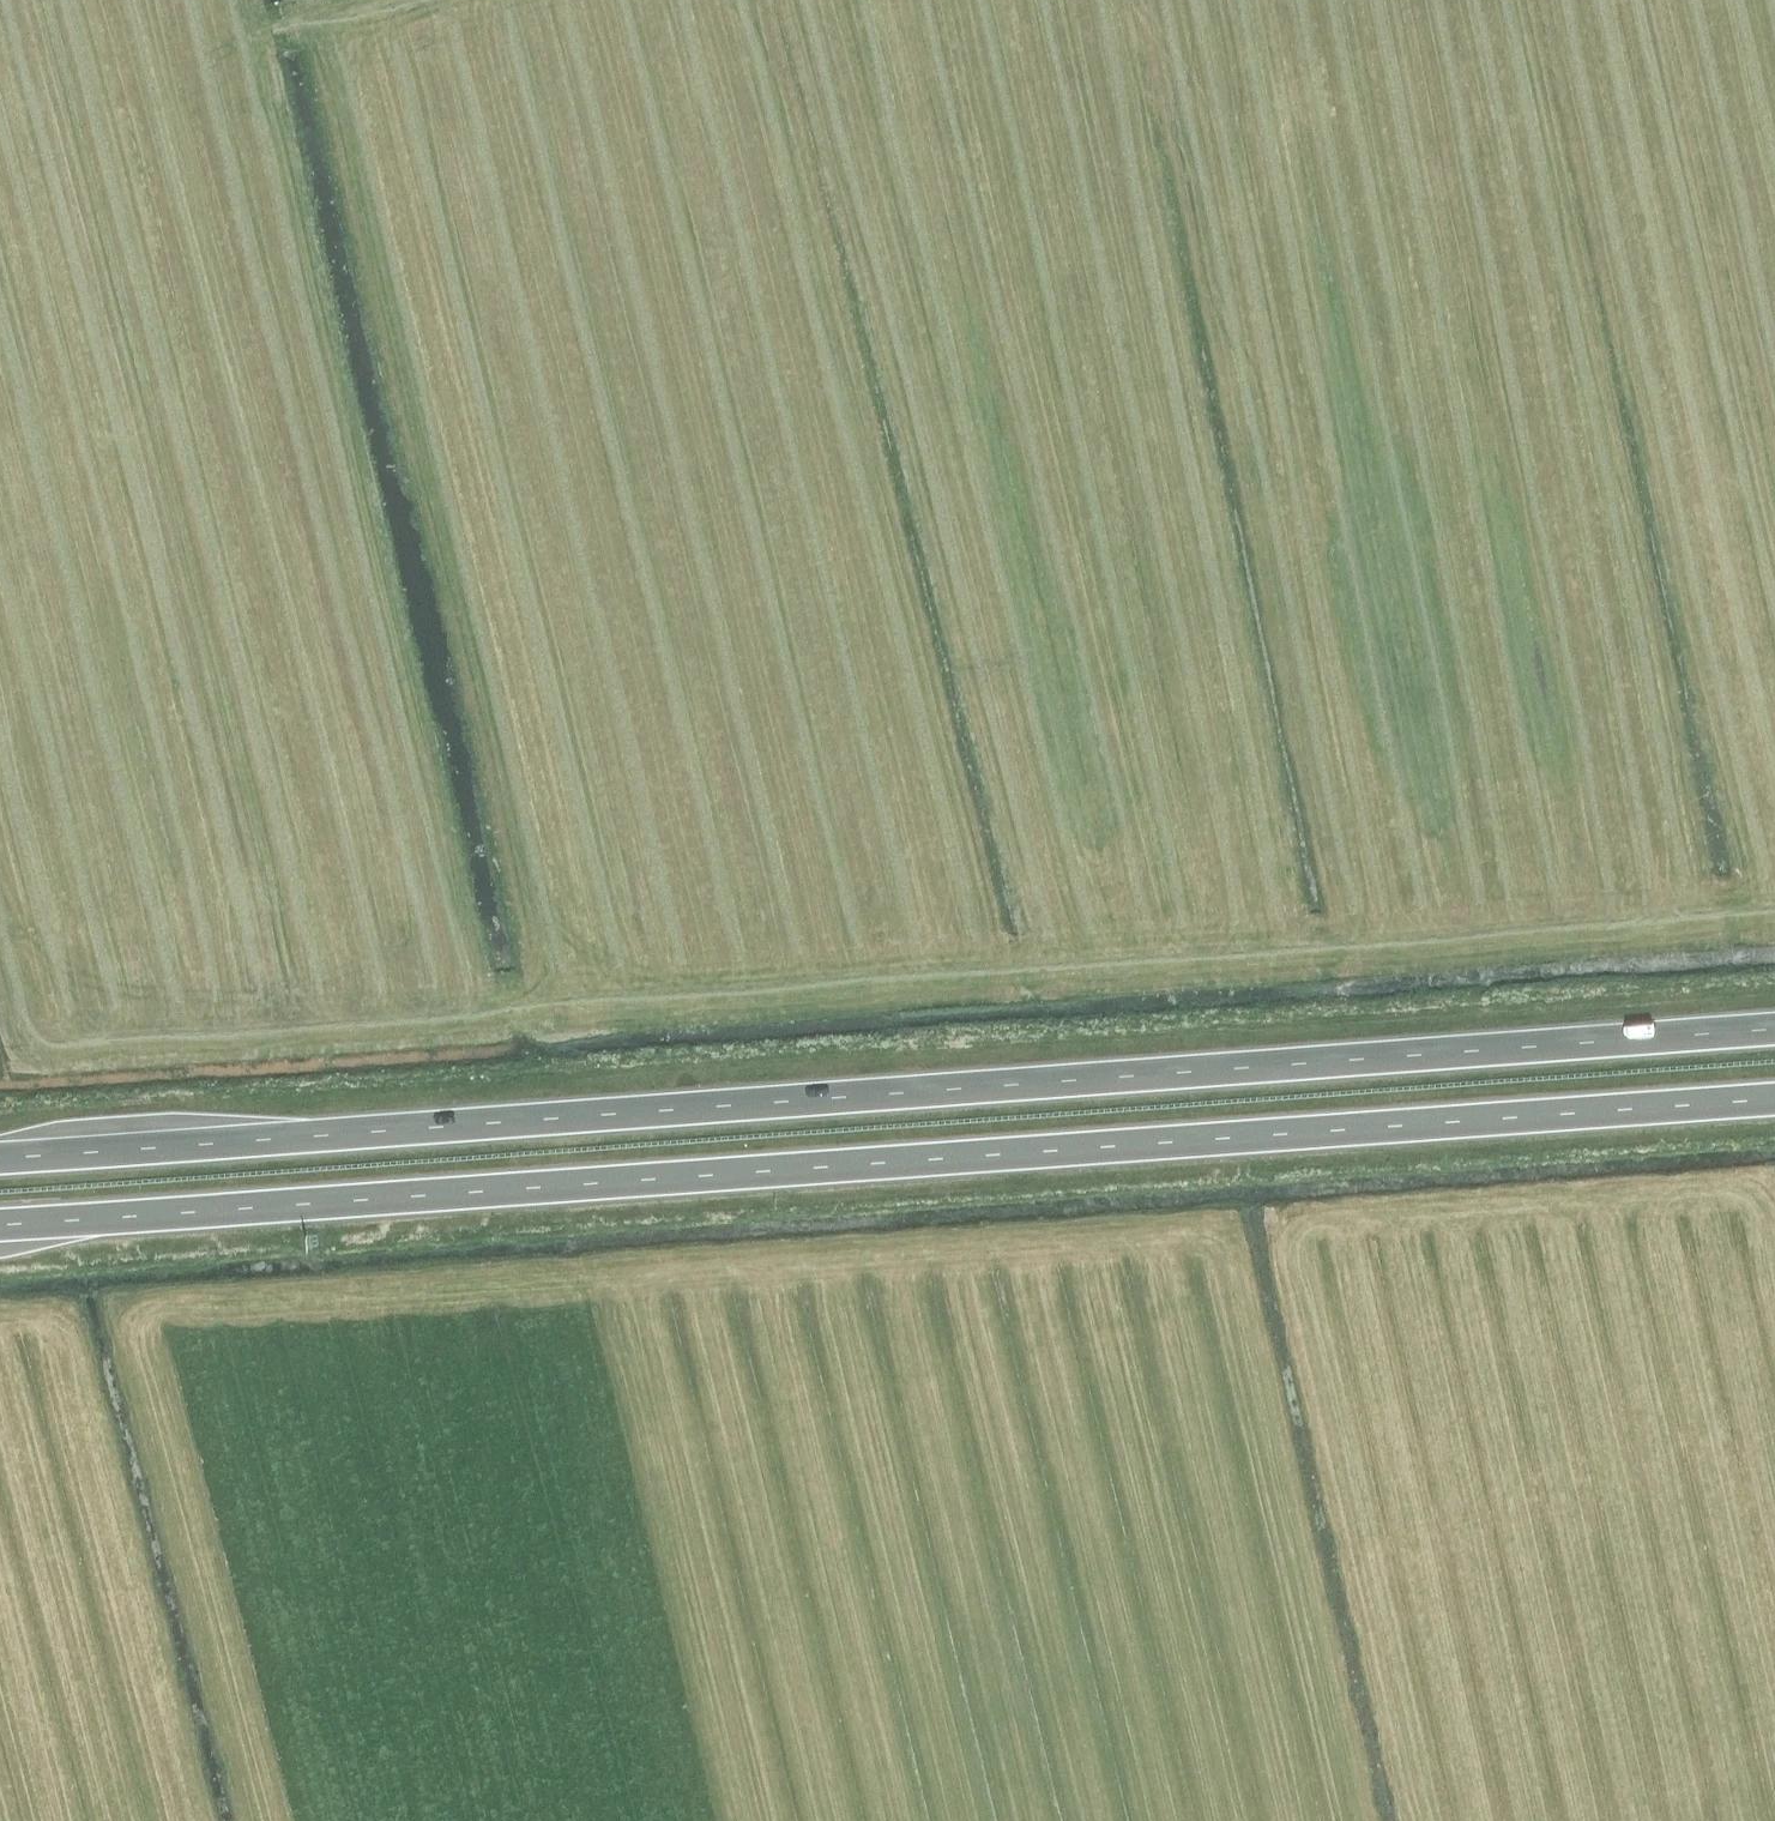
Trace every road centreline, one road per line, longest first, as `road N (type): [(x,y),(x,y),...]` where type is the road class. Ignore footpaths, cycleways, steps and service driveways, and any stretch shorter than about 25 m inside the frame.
road 1 (trunk): [(1774,1030),(0,1159)]
road 2 (trunk): [(0,1226),(1774,1101)]

